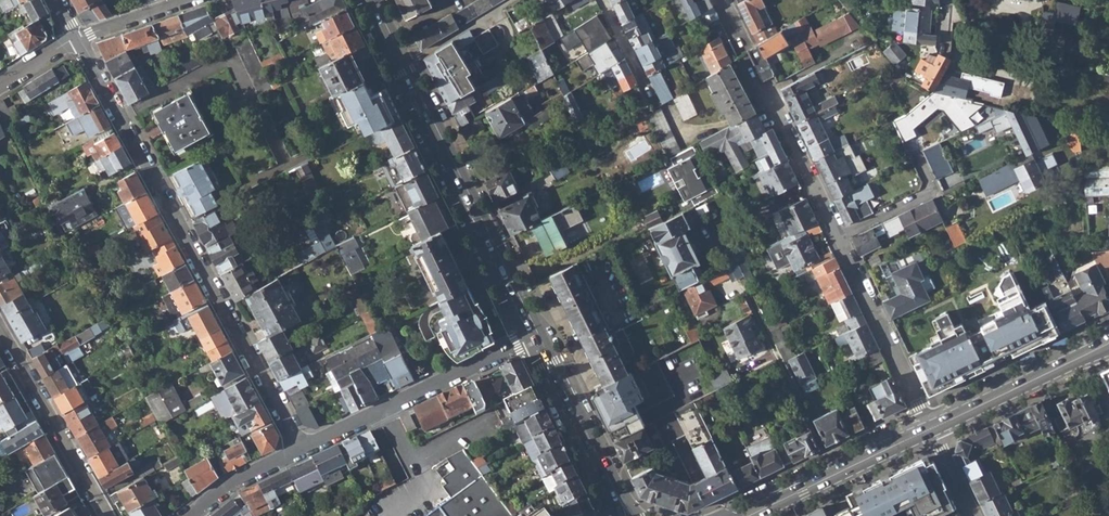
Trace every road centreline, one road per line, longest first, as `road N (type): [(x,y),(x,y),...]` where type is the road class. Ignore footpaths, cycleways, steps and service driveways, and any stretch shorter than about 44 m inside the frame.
road 1 (residential): [(76,38),(300,448)]
road 2 (primary): [(370,0),(535,337)]
road 3 (residential): [(535,337),(300,448)]
road 4 (residential): [(836,474),(742,279)]
road 5 (residential): [(0,332),(106,515)]
road 6 (residential): [(931,428),(839,238)]
road 7 (primary): [(1096,351),(931,428)]
road 8 (residential): [(839,238),(767,90)]
road 9 (primary): [(535,337),(606,475)]
road 10 (residential): [(839,238),(929,194),(918,158)]
road 11 (residential): [(300,448),(193,515)]

